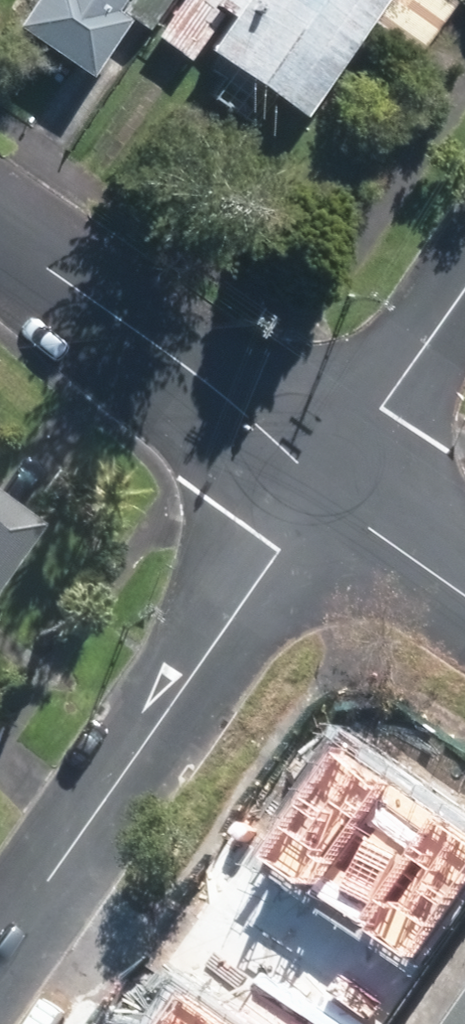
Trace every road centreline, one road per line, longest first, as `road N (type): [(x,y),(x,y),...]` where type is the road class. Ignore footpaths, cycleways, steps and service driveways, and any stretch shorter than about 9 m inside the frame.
road 1 (residential): [(331,473),(0,945)]
road 2 (residential): [(331,473),(0,237)]
road 3 (residential): [(464,284),(331,473)]
road 4 (residential): [(464,566),(331,473)]

